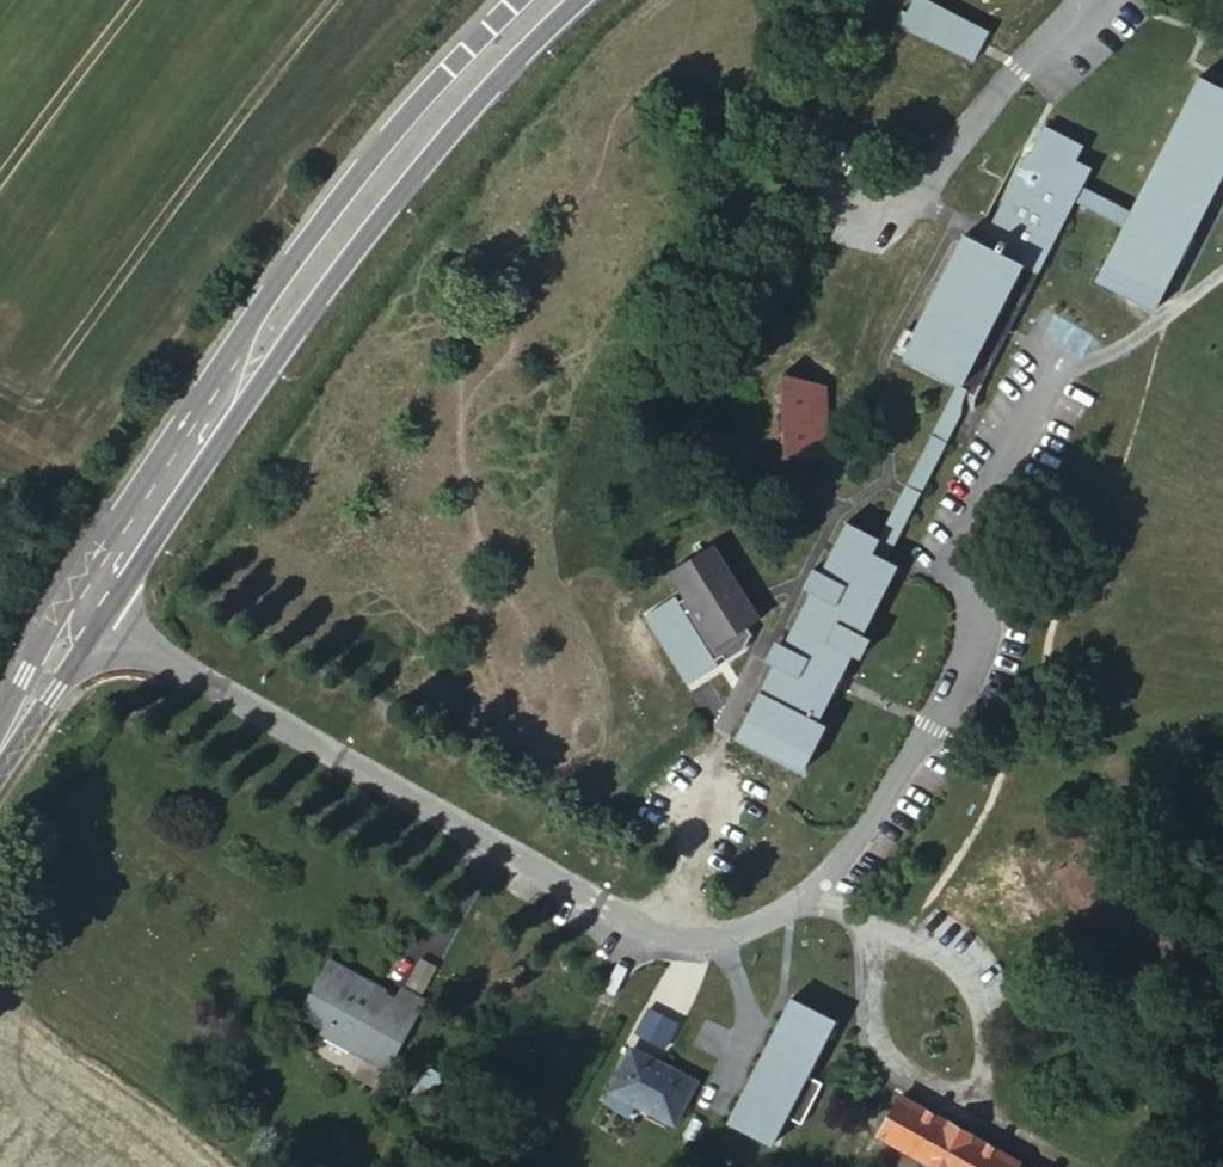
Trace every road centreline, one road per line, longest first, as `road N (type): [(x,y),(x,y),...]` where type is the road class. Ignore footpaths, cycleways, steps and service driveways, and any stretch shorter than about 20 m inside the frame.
road 1 (residential): [(182,665),(592,905),(660,934),(720,937),(789,914),(806,890)]
road 2 (residential): [(806,890),(843,860),(985,635),(951,564),(1052,359)]
road 3 (secondary): [(237,388),(292,335),(444,141),(576,0)]
road 4 (secondary): [(517,0),(370,158),(247,322),(237,388)]
road 5 (secondary): [(237,388),(0,746)]
road 6 (residential): [(875,944),(902,938),(951,960),(985,1007),(986,1070),(976,1101),(883,1052)]

